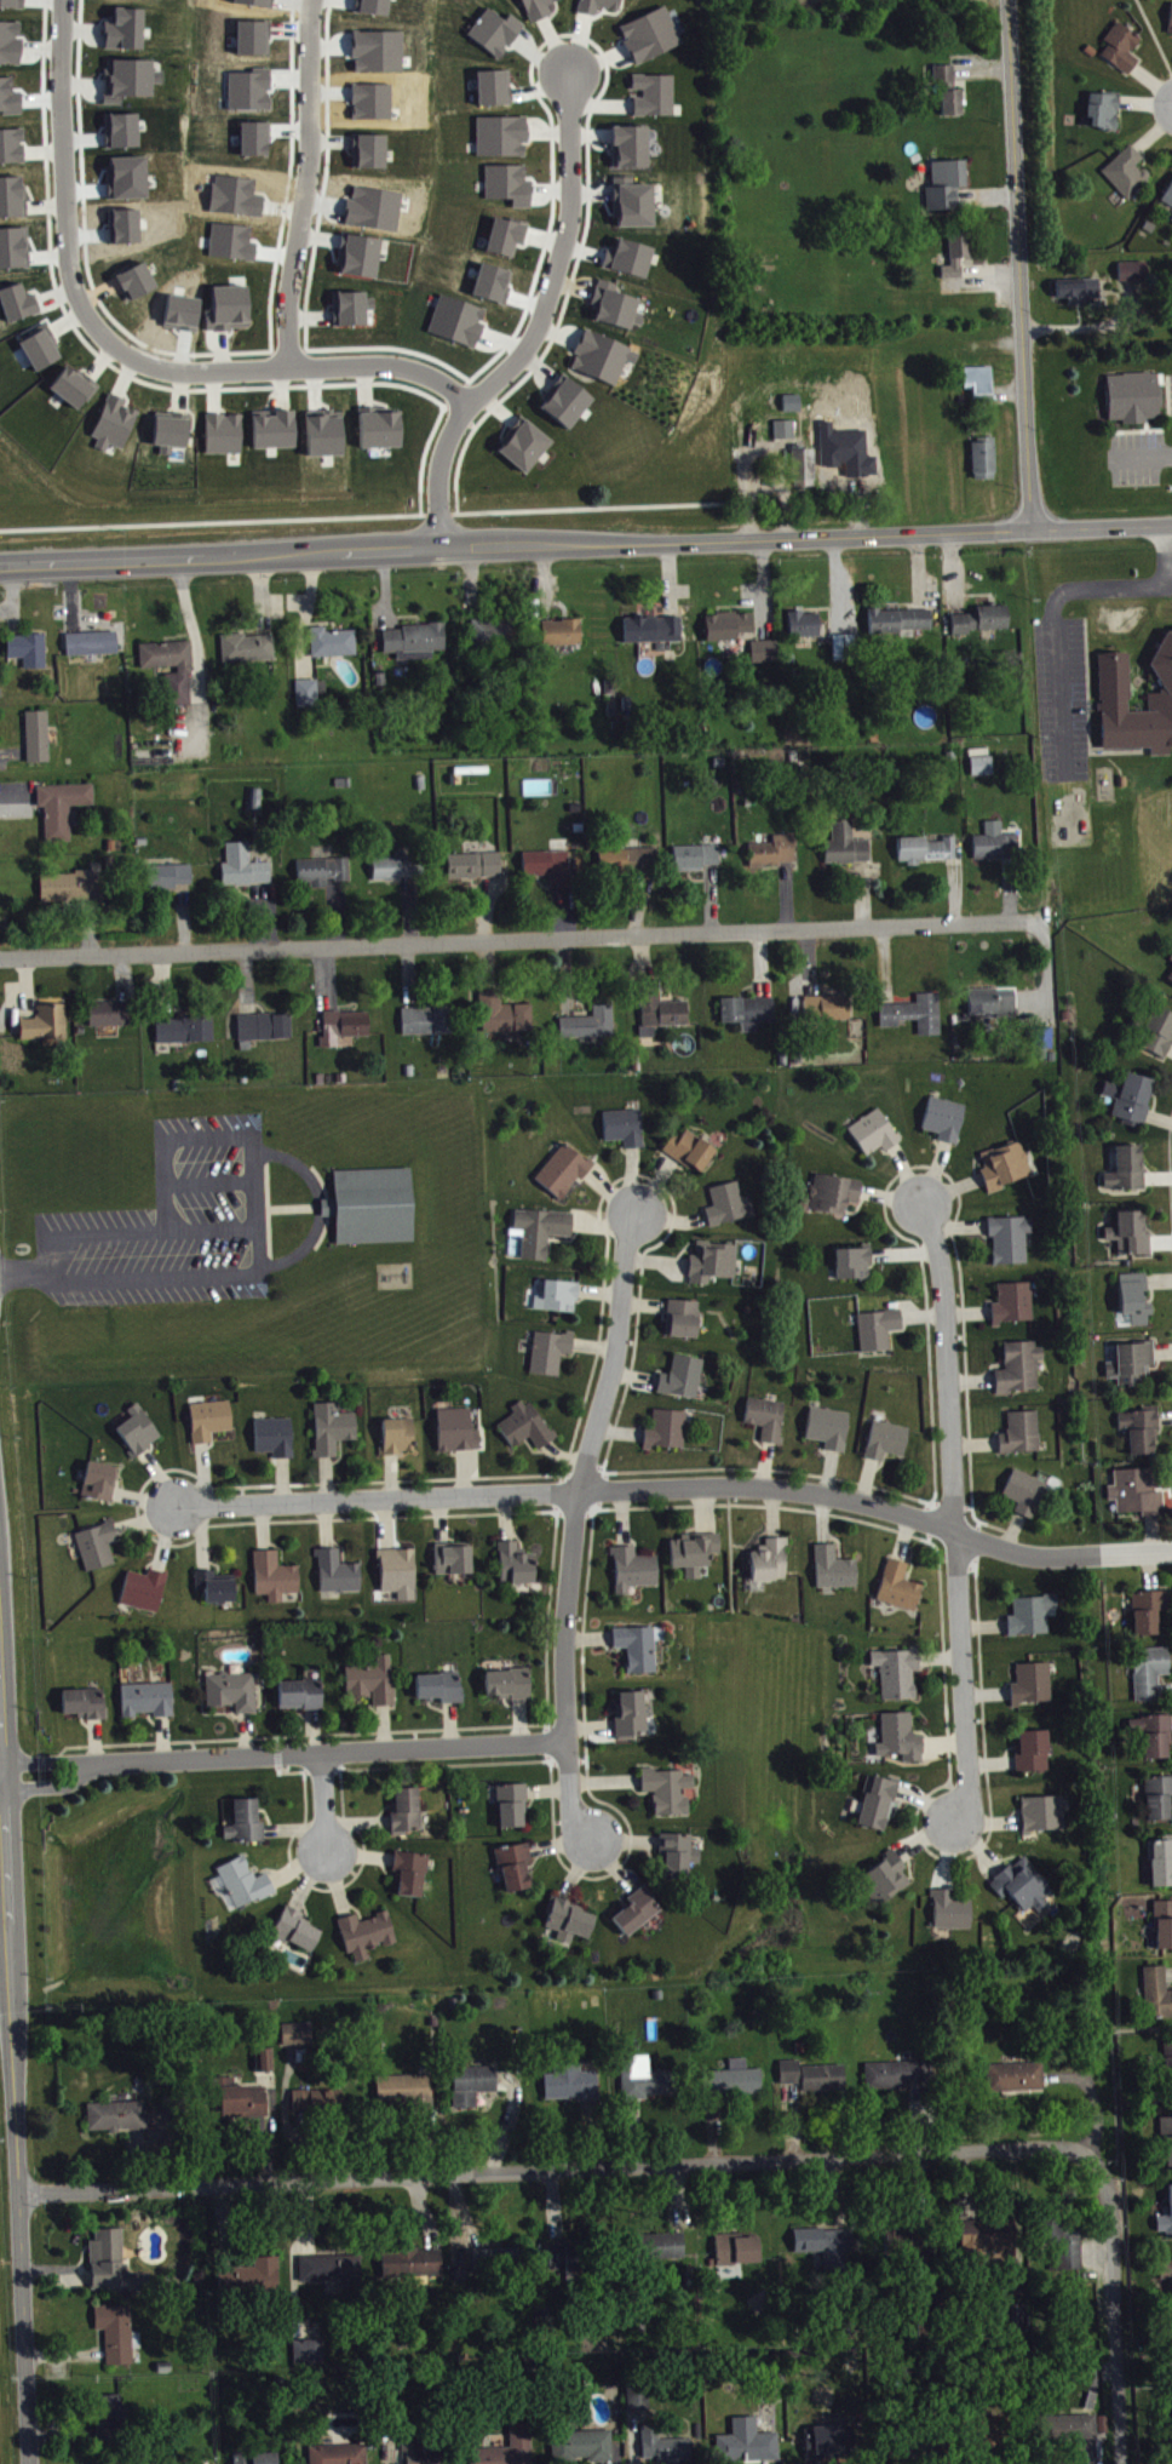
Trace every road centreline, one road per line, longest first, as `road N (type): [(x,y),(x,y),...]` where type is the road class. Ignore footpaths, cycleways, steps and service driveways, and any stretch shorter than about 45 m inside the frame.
road 1 (secondary): [(0,565),(1171,524)]
road 2 (residential): [(19,2193),(1070,2150),(1103,2159)]
road 3 (residential): [(0,958),(1046,926)]
road 4 (residential): [(1171,1553),(1017,1554),(894,1507),(772,1486),(179,1507)]
road 5 (residential): [(464,403),(438,380),(383,365),(194,371),(157,366),(103,333),(71,274),(65,243),(63,0)]
road 6 (tertiary): [(30,2463),(0,1775)]
road 7 (residential): [(640,1214),(630,1226),(619,1368),(580,1494),(569,1628),(578,1824),(602,1838)]
road 8 (residential): [(927,1205),(944,1272),(959,1530),(973,1807),(960,1822)]
road 9 (residential): [(0,1775),(573,1743)]
road 10 (residential): [(1032,528),(1007,0)]
road 11 (residential): [(442,551),(435,491),(442,451),(464,403),(534,330),(568,228),(568,73)]
road 12 (residential): [(292,366),(293,264),(317,120),(315,0)]
road 13 (residential): [(1123,2463),(1103,2159)]

